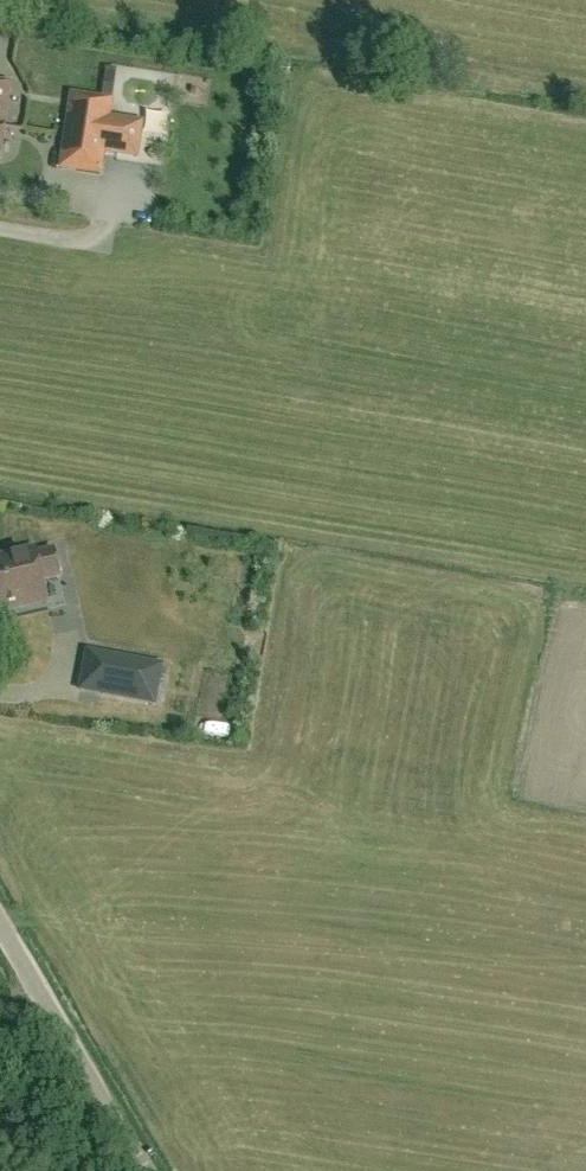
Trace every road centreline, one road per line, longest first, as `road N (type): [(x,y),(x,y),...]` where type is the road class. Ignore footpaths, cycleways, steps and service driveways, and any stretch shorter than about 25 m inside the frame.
road 1 (unclassified): [(147,1170),(0,923)]

